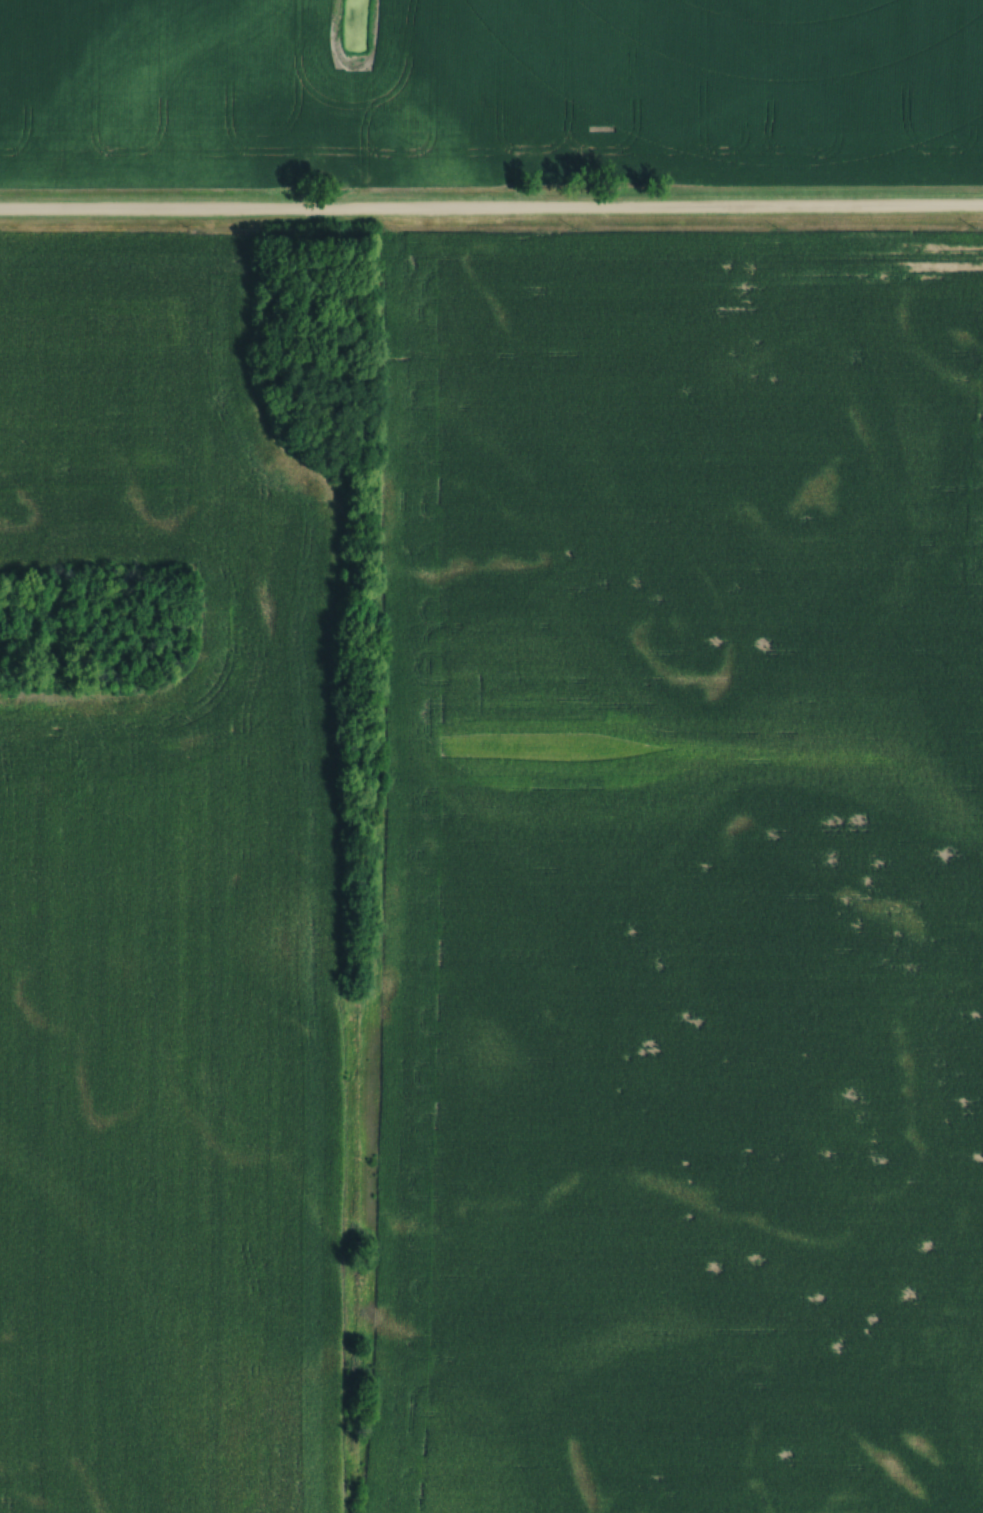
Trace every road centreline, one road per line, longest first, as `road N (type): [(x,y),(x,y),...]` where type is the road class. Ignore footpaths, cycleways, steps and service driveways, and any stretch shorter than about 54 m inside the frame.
road 1 (residential): [(0,213),(982,212)]

